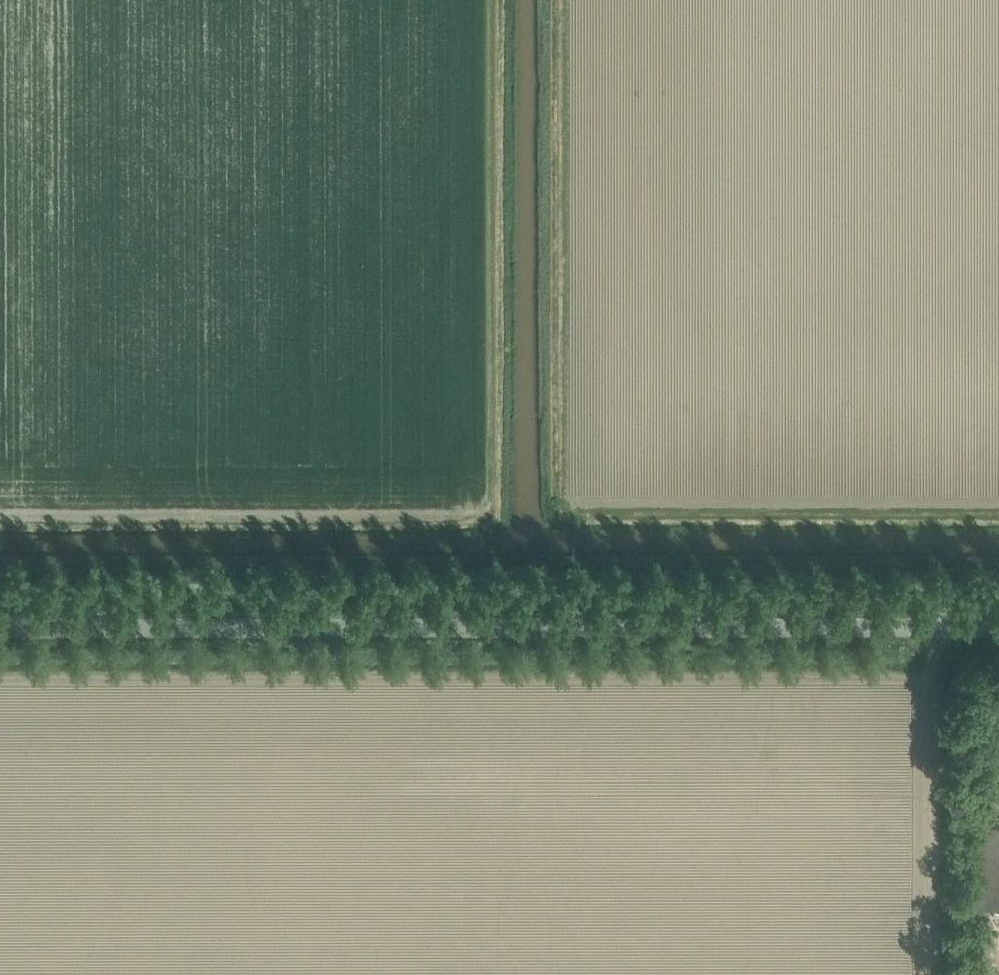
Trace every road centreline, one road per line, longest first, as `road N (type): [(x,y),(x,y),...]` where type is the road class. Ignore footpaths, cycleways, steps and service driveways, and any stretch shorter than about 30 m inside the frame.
road 1 (unclassified): [(0,629),(998,628)]
road 2 (track): [(931,974),(928,628)]

